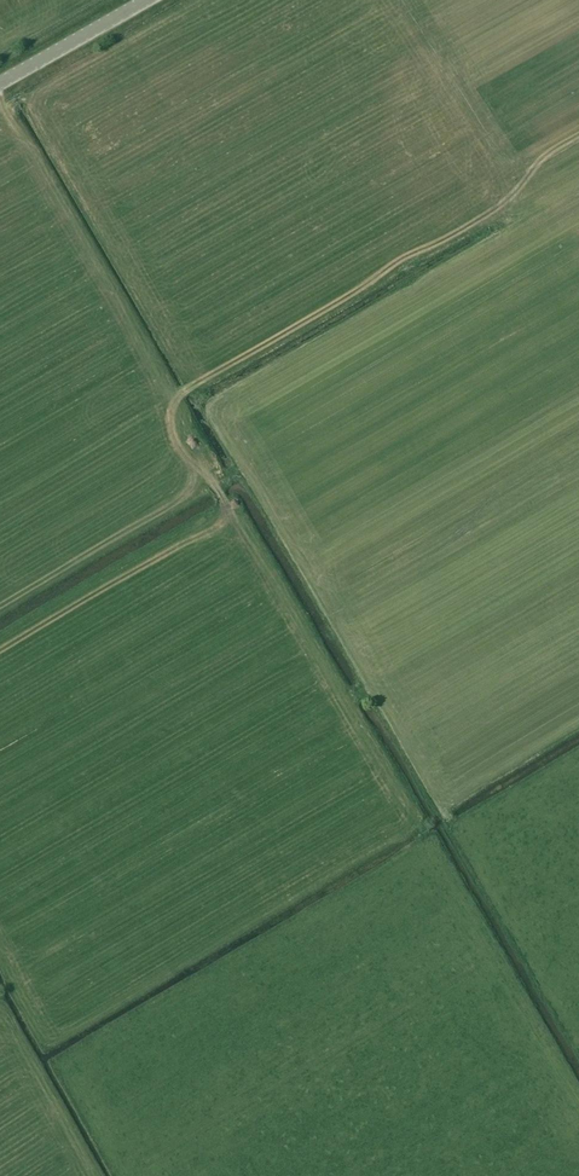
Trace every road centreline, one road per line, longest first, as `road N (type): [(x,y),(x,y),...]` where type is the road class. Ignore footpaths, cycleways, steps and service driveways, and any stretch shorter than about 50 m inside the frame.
road 1 (tertiary): [(0,83),(145,0)]

